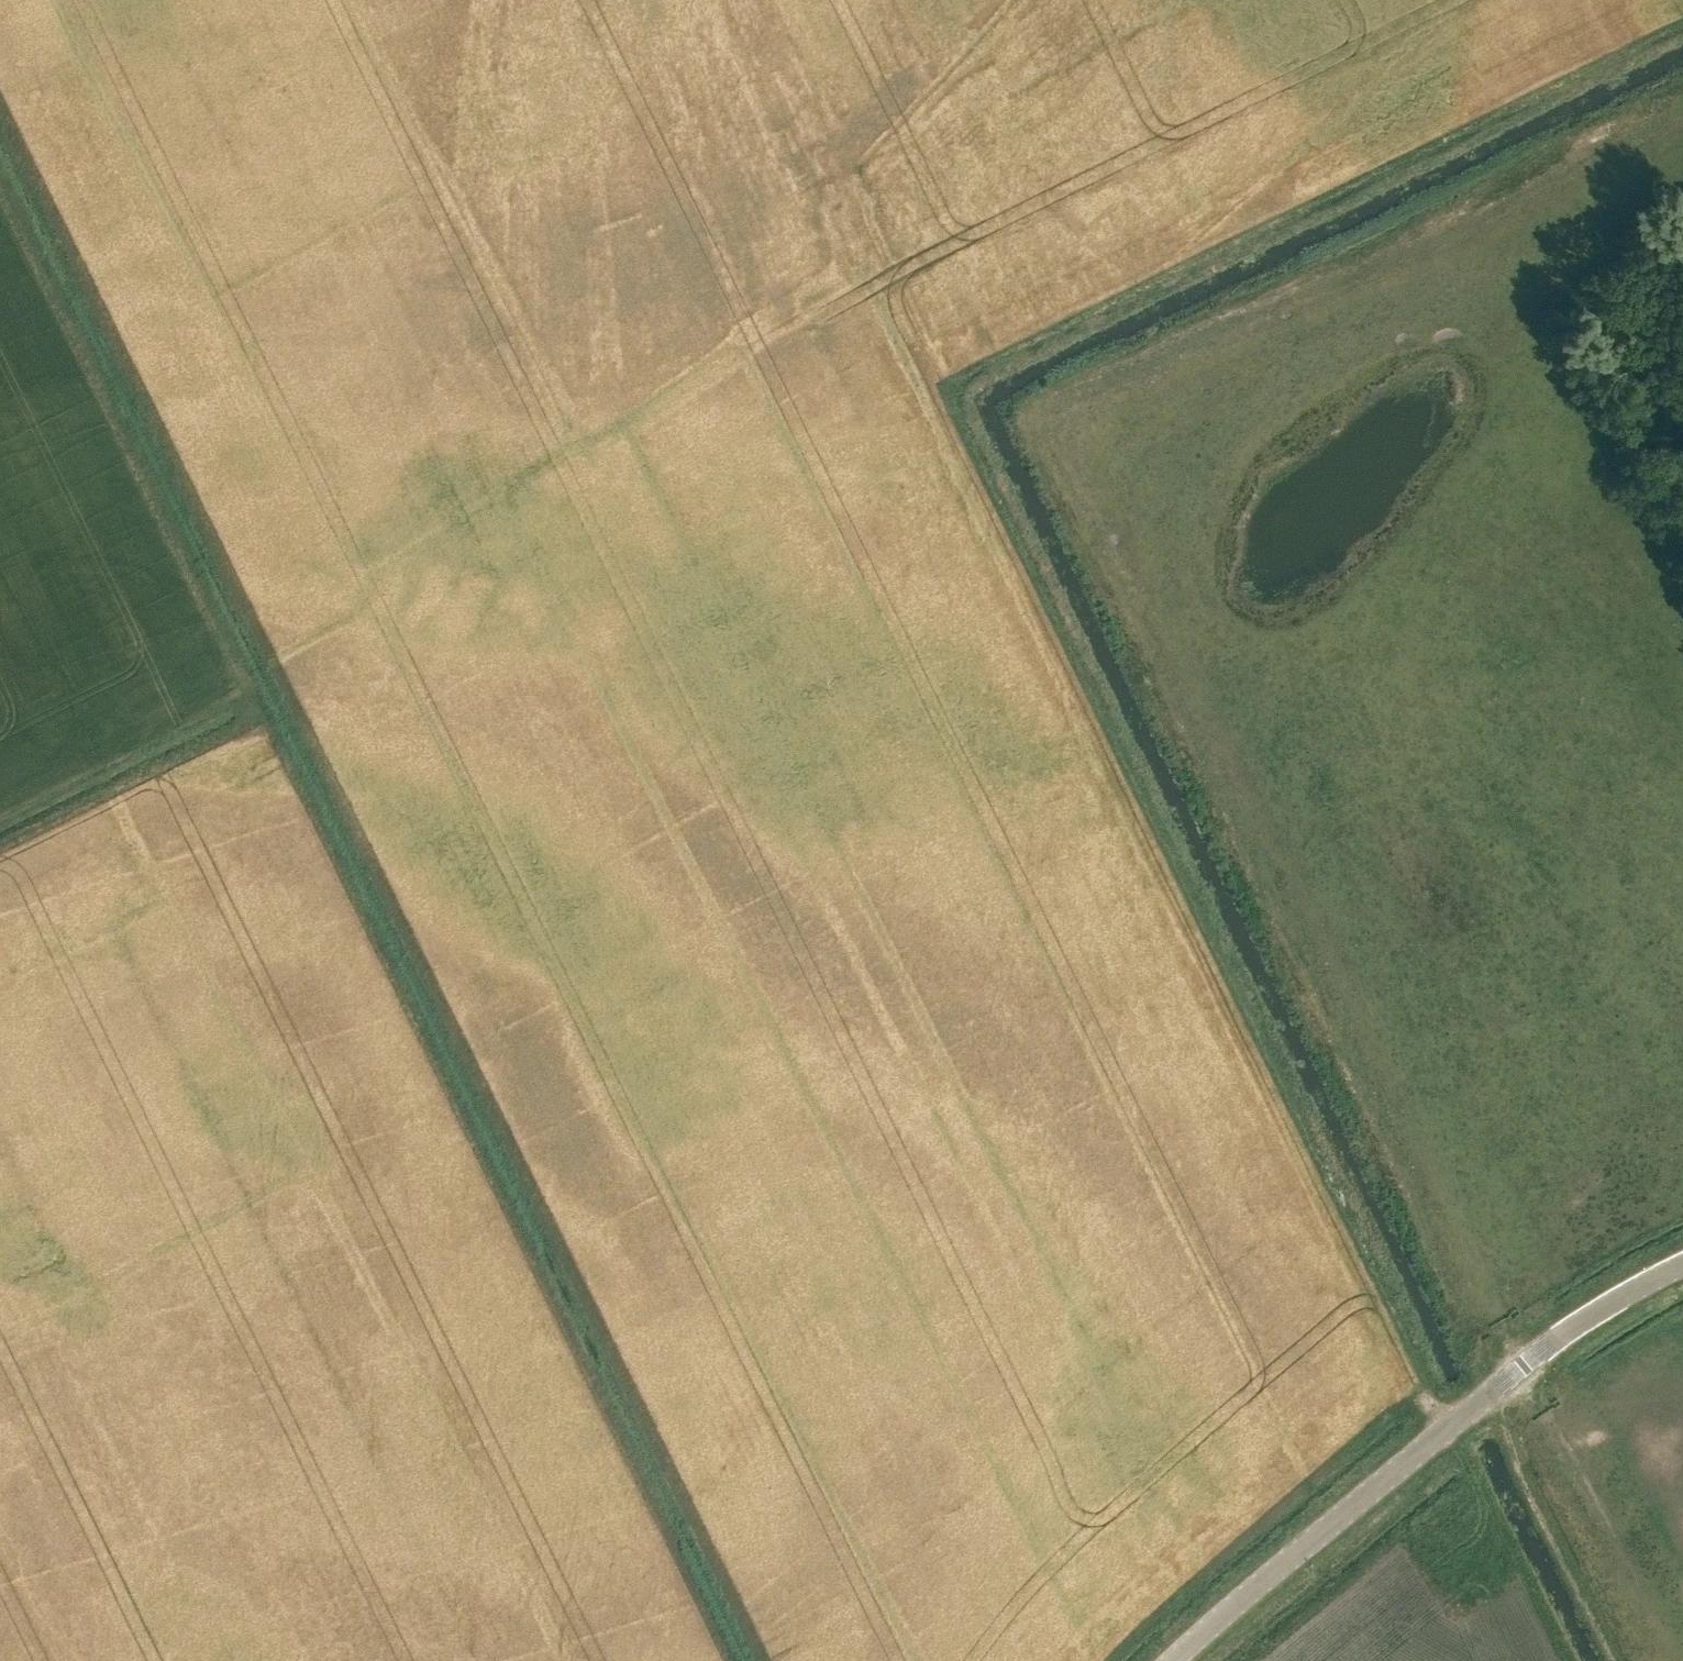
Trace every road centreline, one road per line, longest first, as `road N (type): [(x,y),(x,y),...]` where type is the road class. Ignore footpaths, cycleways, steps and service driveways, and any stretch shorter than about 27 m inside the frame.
road 1 (tertiary): [(1172,1660),(1522,1365),(1682,1265)]

